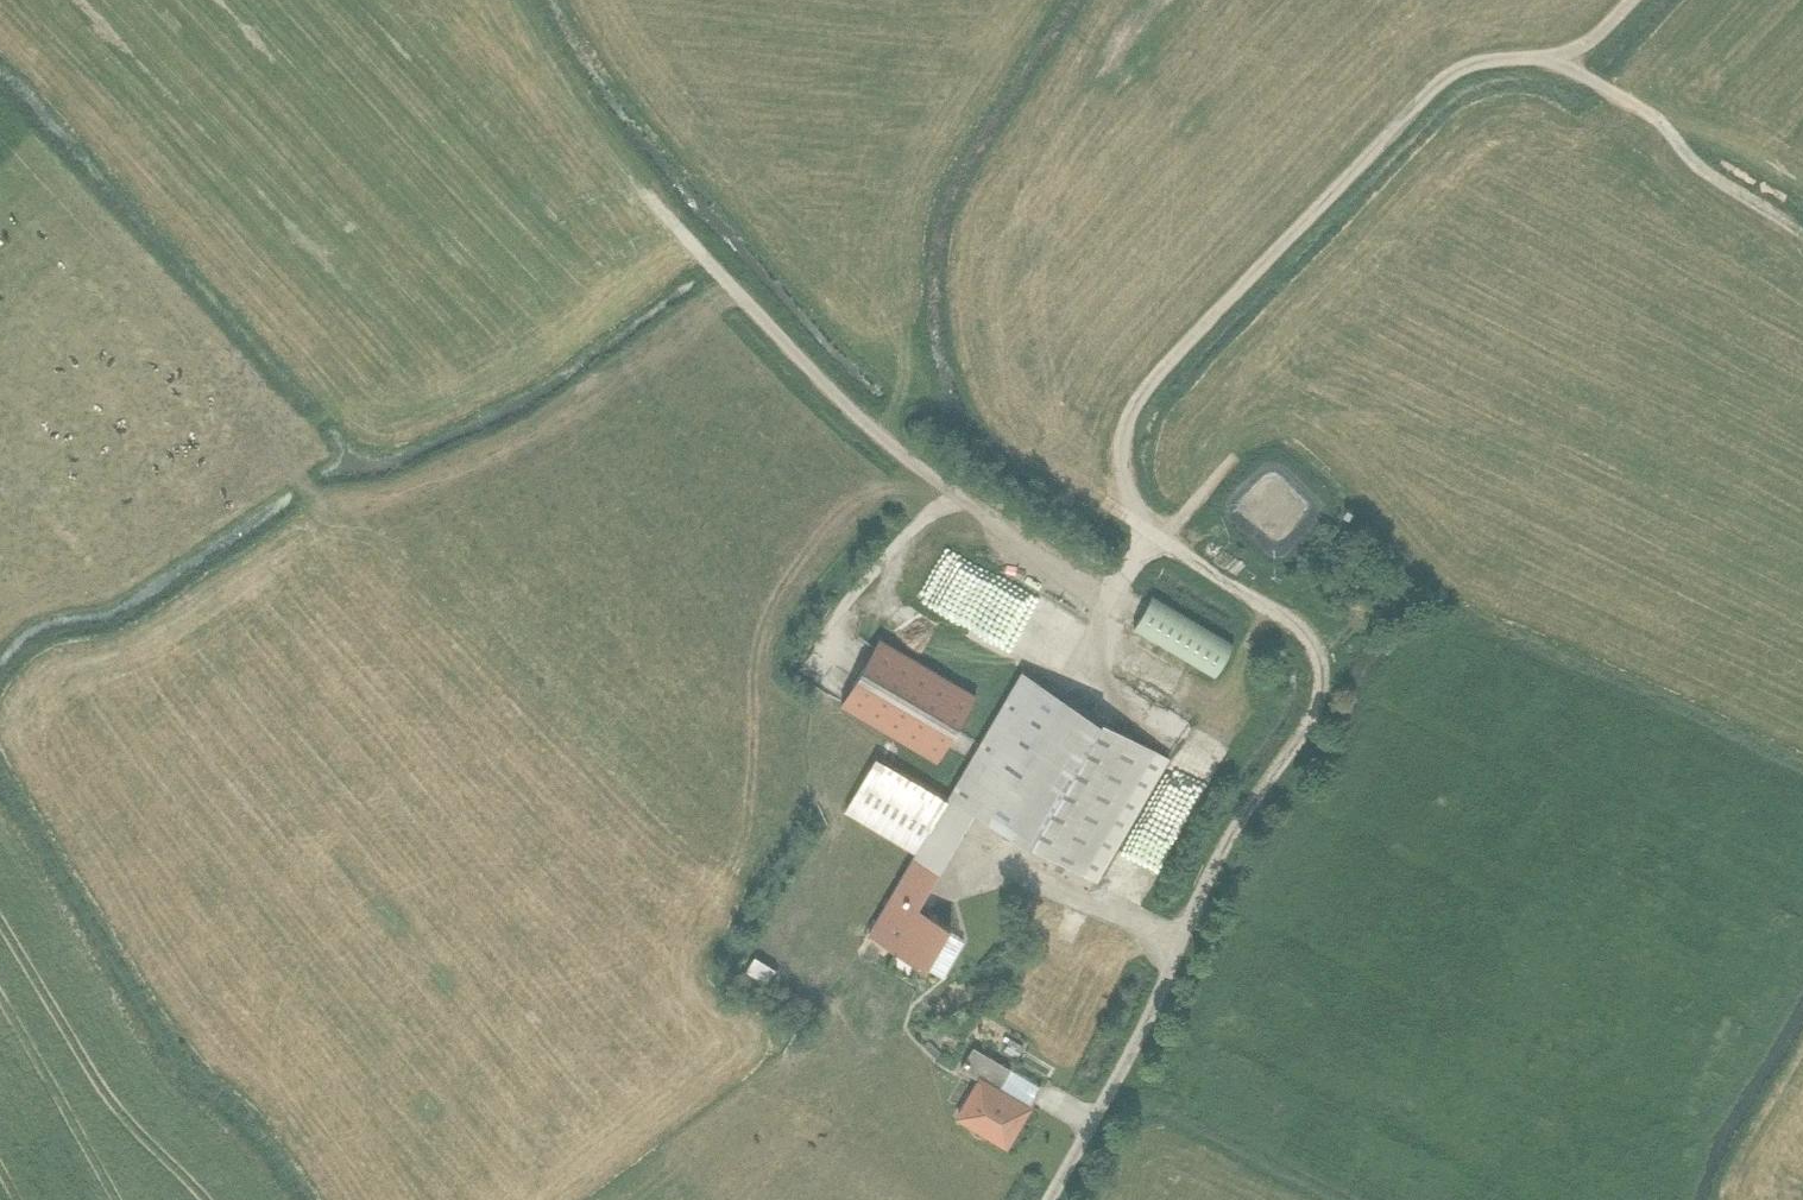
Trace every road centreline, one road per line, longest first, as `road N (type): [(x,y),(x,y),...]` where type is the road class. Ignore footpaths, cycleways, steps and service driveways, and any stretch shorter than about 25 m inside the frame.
road 1 (unclassified): [(1010,1199),(1277,685)]

